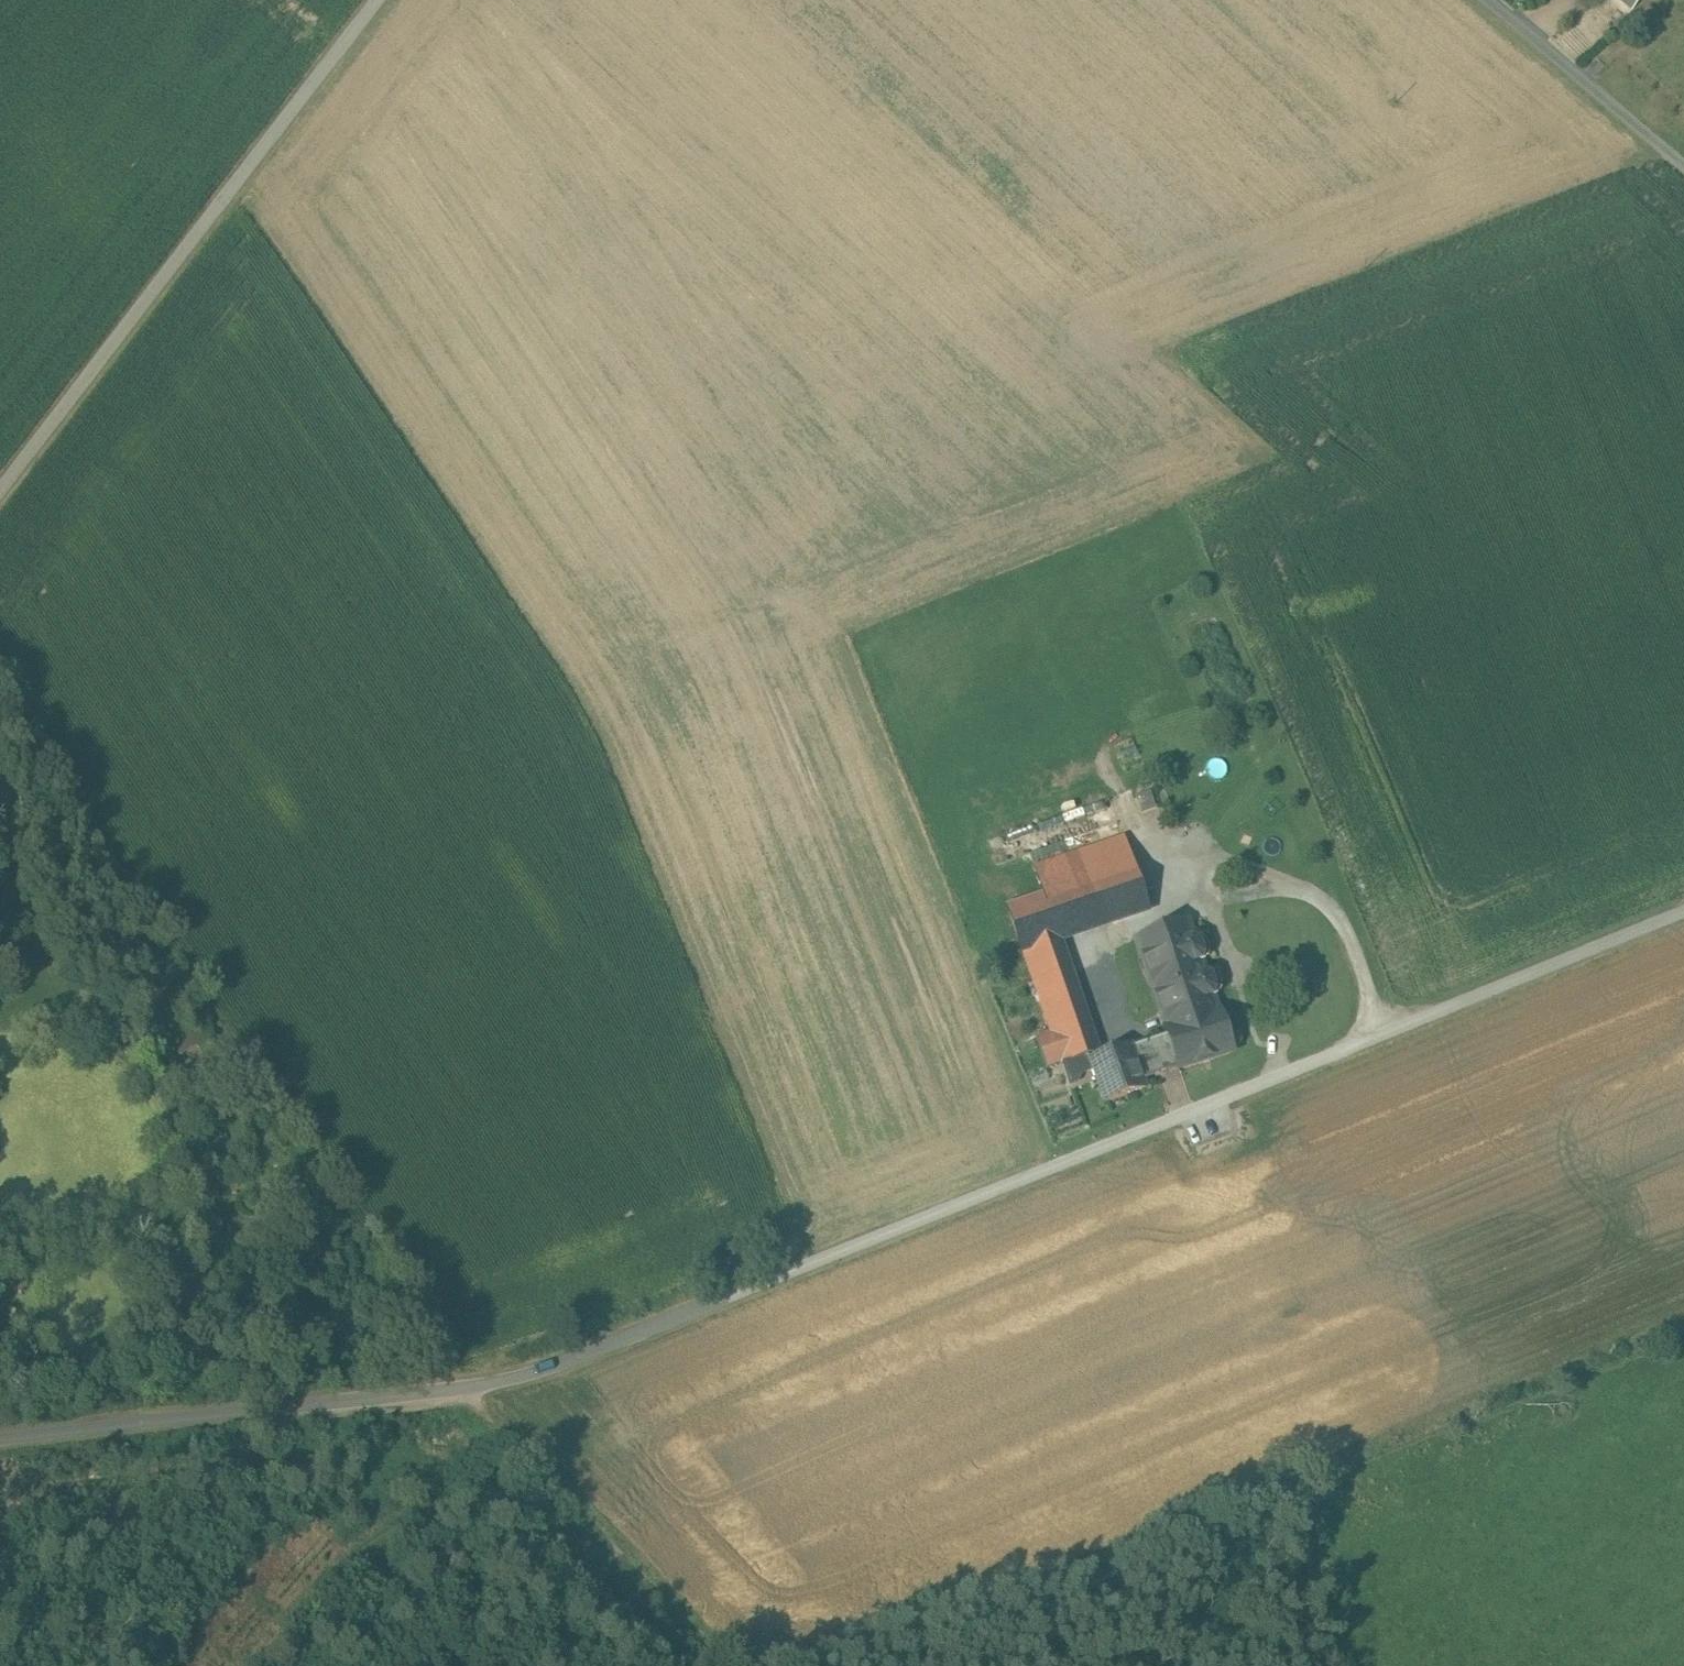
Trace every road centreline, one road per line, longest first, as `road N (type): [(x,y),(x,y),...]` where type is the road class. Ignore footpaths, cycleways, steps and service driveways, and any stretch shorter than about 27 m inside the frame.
road 1 (unclassified): [(1683,910),(709,1306),(456,1396),(0,1437)]
road 2 (unclassified): [(0,496),(385,0)]
road 3 (track): [(718,1665),(456,1396)]
road 4 (track): [(1487,0),(1683,164)]

